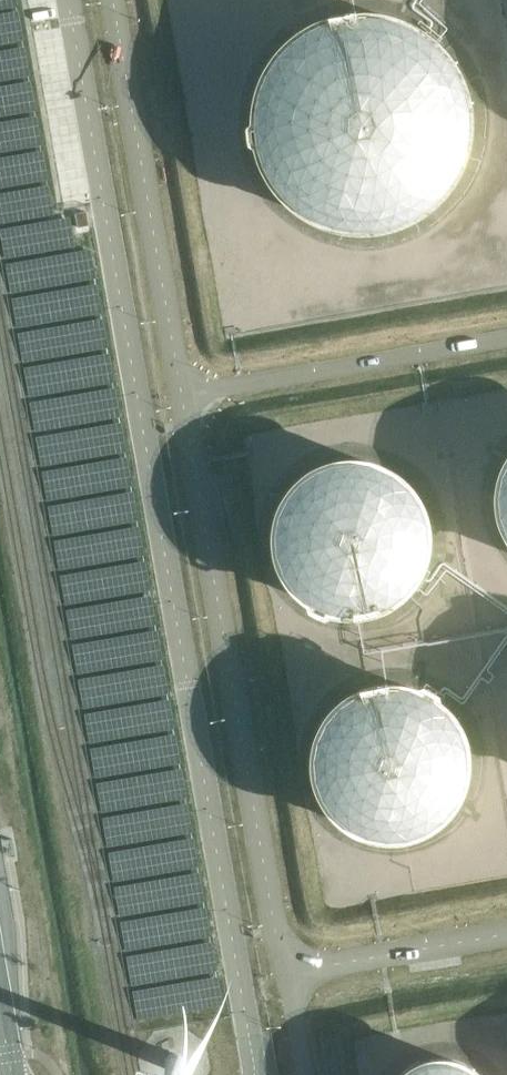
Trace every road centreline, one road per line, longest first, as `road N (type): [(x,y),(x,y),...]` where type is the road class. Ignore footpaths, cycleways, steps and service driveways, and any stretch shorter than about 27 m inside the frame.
road 1 (unclassified): [(74,0),(253,1074)]

